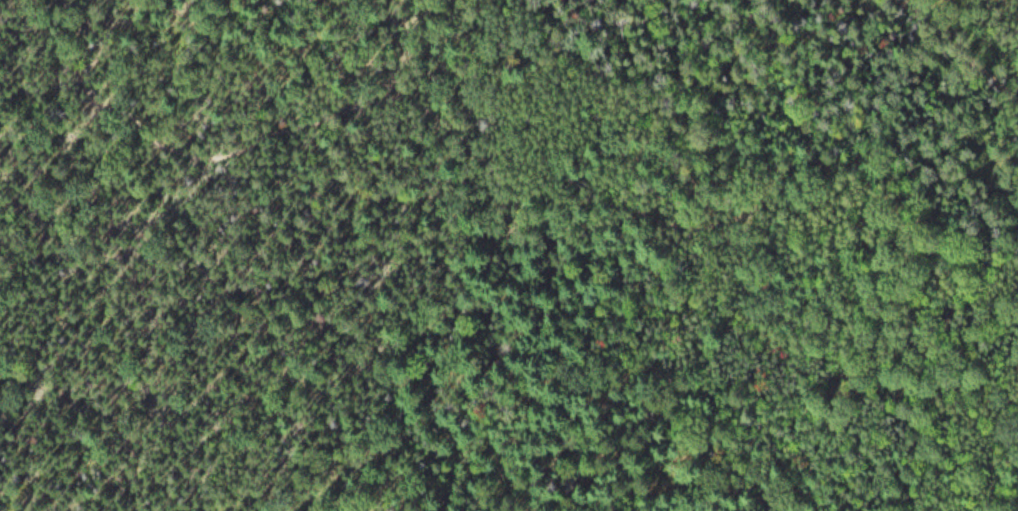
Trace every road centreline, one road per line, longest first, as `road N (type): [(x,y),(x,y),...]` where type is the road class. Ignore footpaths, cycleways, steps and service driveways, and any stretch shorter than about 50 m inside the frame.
road 1 (track): [(29,0),(74,82),(146,139),(213,155),(292,130),(384,84),(471,132),(536,200),(809,318),(970,413),(1017,455)]
road 2 (track): [(1017,107),(906,0)]

